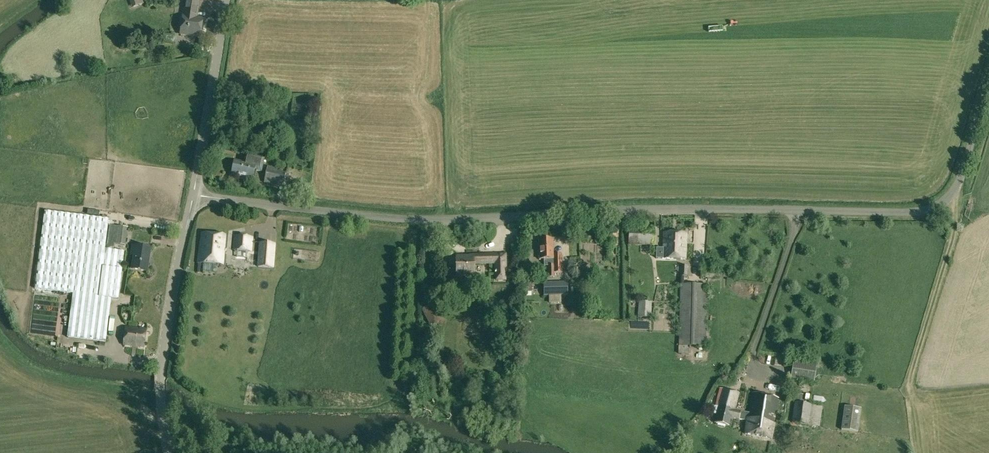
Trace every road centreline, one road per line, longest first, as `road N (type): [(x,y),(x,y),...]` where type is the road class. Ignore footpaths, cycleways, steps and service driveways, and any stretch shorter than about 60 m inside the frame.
road 1 (unclassified): [(195,195),(415,221),(643,209),(917,211),(936,207),(962,178),(988,87)]
road 2 (unclassified): [(168,452),(160,375),(195,195)]
road 3 (track): [(946,199),(956,224),(909,388)]
road 4 (unclassified): [(195,195),(224,0)]
road 5 (track): [(0,336),(21,368),(137,398),(163,416)]

